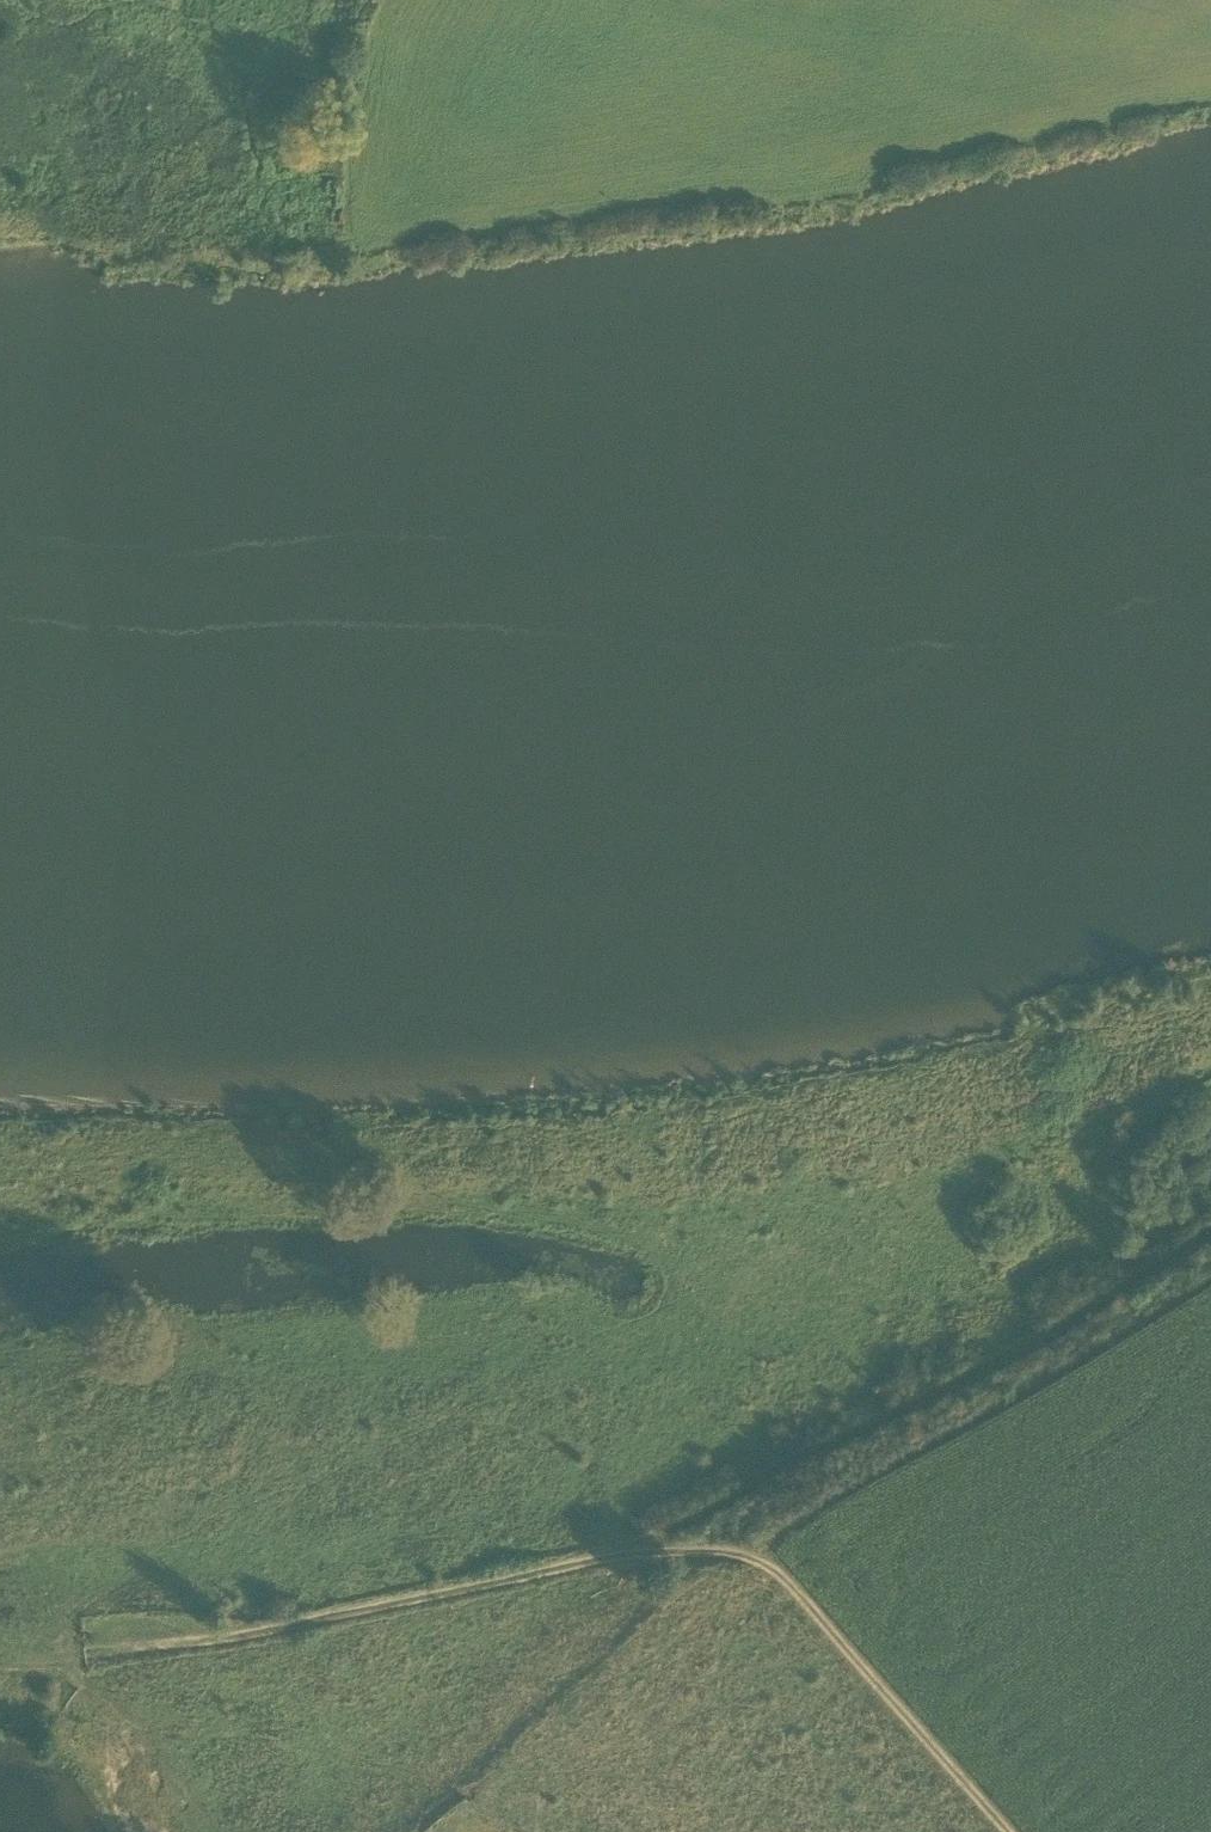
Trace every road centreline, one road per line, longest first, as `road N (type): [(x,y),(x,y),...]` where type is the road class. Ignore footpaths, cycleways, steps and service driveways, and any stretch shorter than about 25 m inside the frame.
road 1 (track): [(637,1551),(1096,1304),(1210,1233)]
road 2 (track): [(637,1551),(86,1658)]
road 3 (track): [(1008,1831),(784,1579),(740,1557),(637,1551)]

